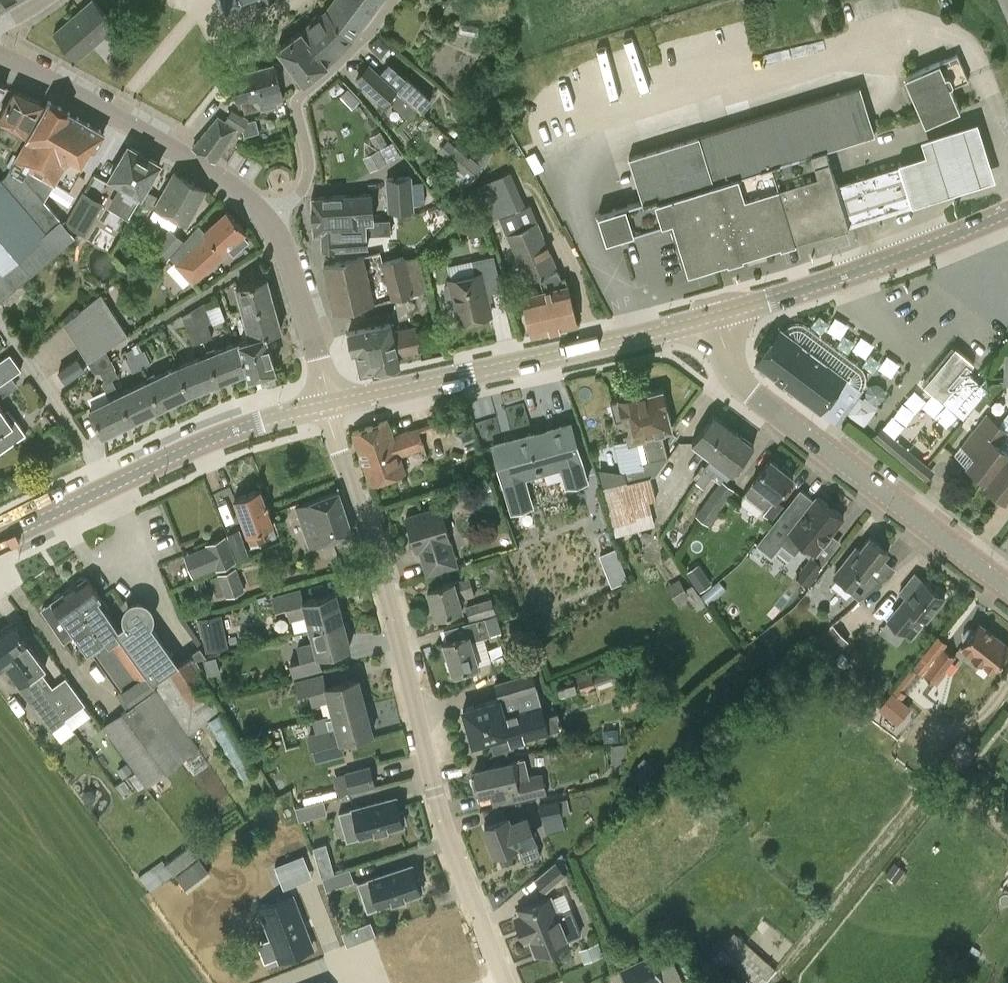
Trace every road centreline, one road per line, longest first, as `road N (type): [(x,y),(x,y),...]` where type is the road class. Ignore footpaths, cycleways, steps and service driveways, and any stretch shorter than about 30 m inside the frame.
road 1 (residential): [(504,982),(433,793),(399,639),(329,407)]
road 2 (residential): [(1007,589),(746,390),(717,317)]
road 3 (secondary): [(329,407),(717,317)]
road 4 (secondary): [(0,540),(228,432),(329,407)]
road 5 (residential): [(270,218),(190,159),(0,58)]
road 6 (secondary): [(717,317),(1007,214)]
road 7 (residential): [(270,218),(308,175),(297,100),(393,0)]
road 8 (residential): [(329,407),(270,218)]

